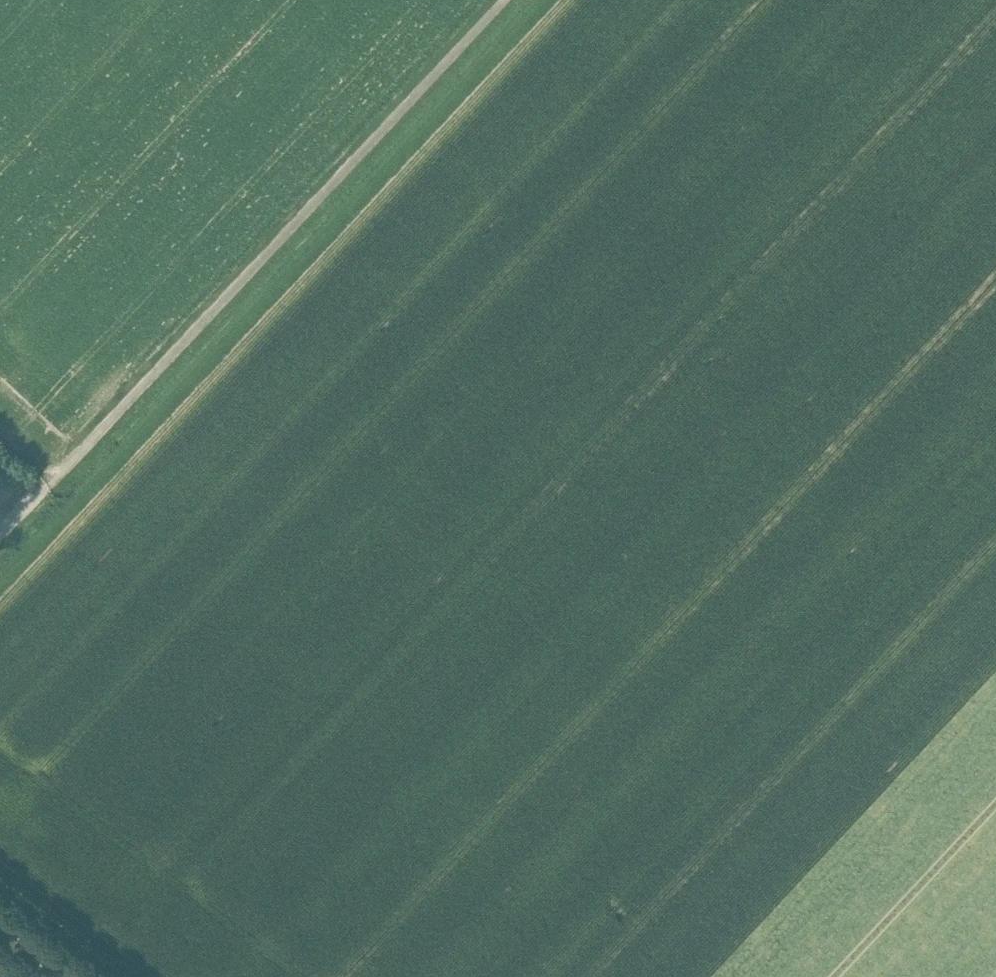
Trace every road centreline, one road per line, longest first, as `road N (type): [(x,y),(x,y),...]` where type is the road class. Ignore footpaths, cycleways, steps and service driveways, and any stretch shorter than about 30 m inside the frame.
road 1 (unclassified): [(0,538),(503,0)]

